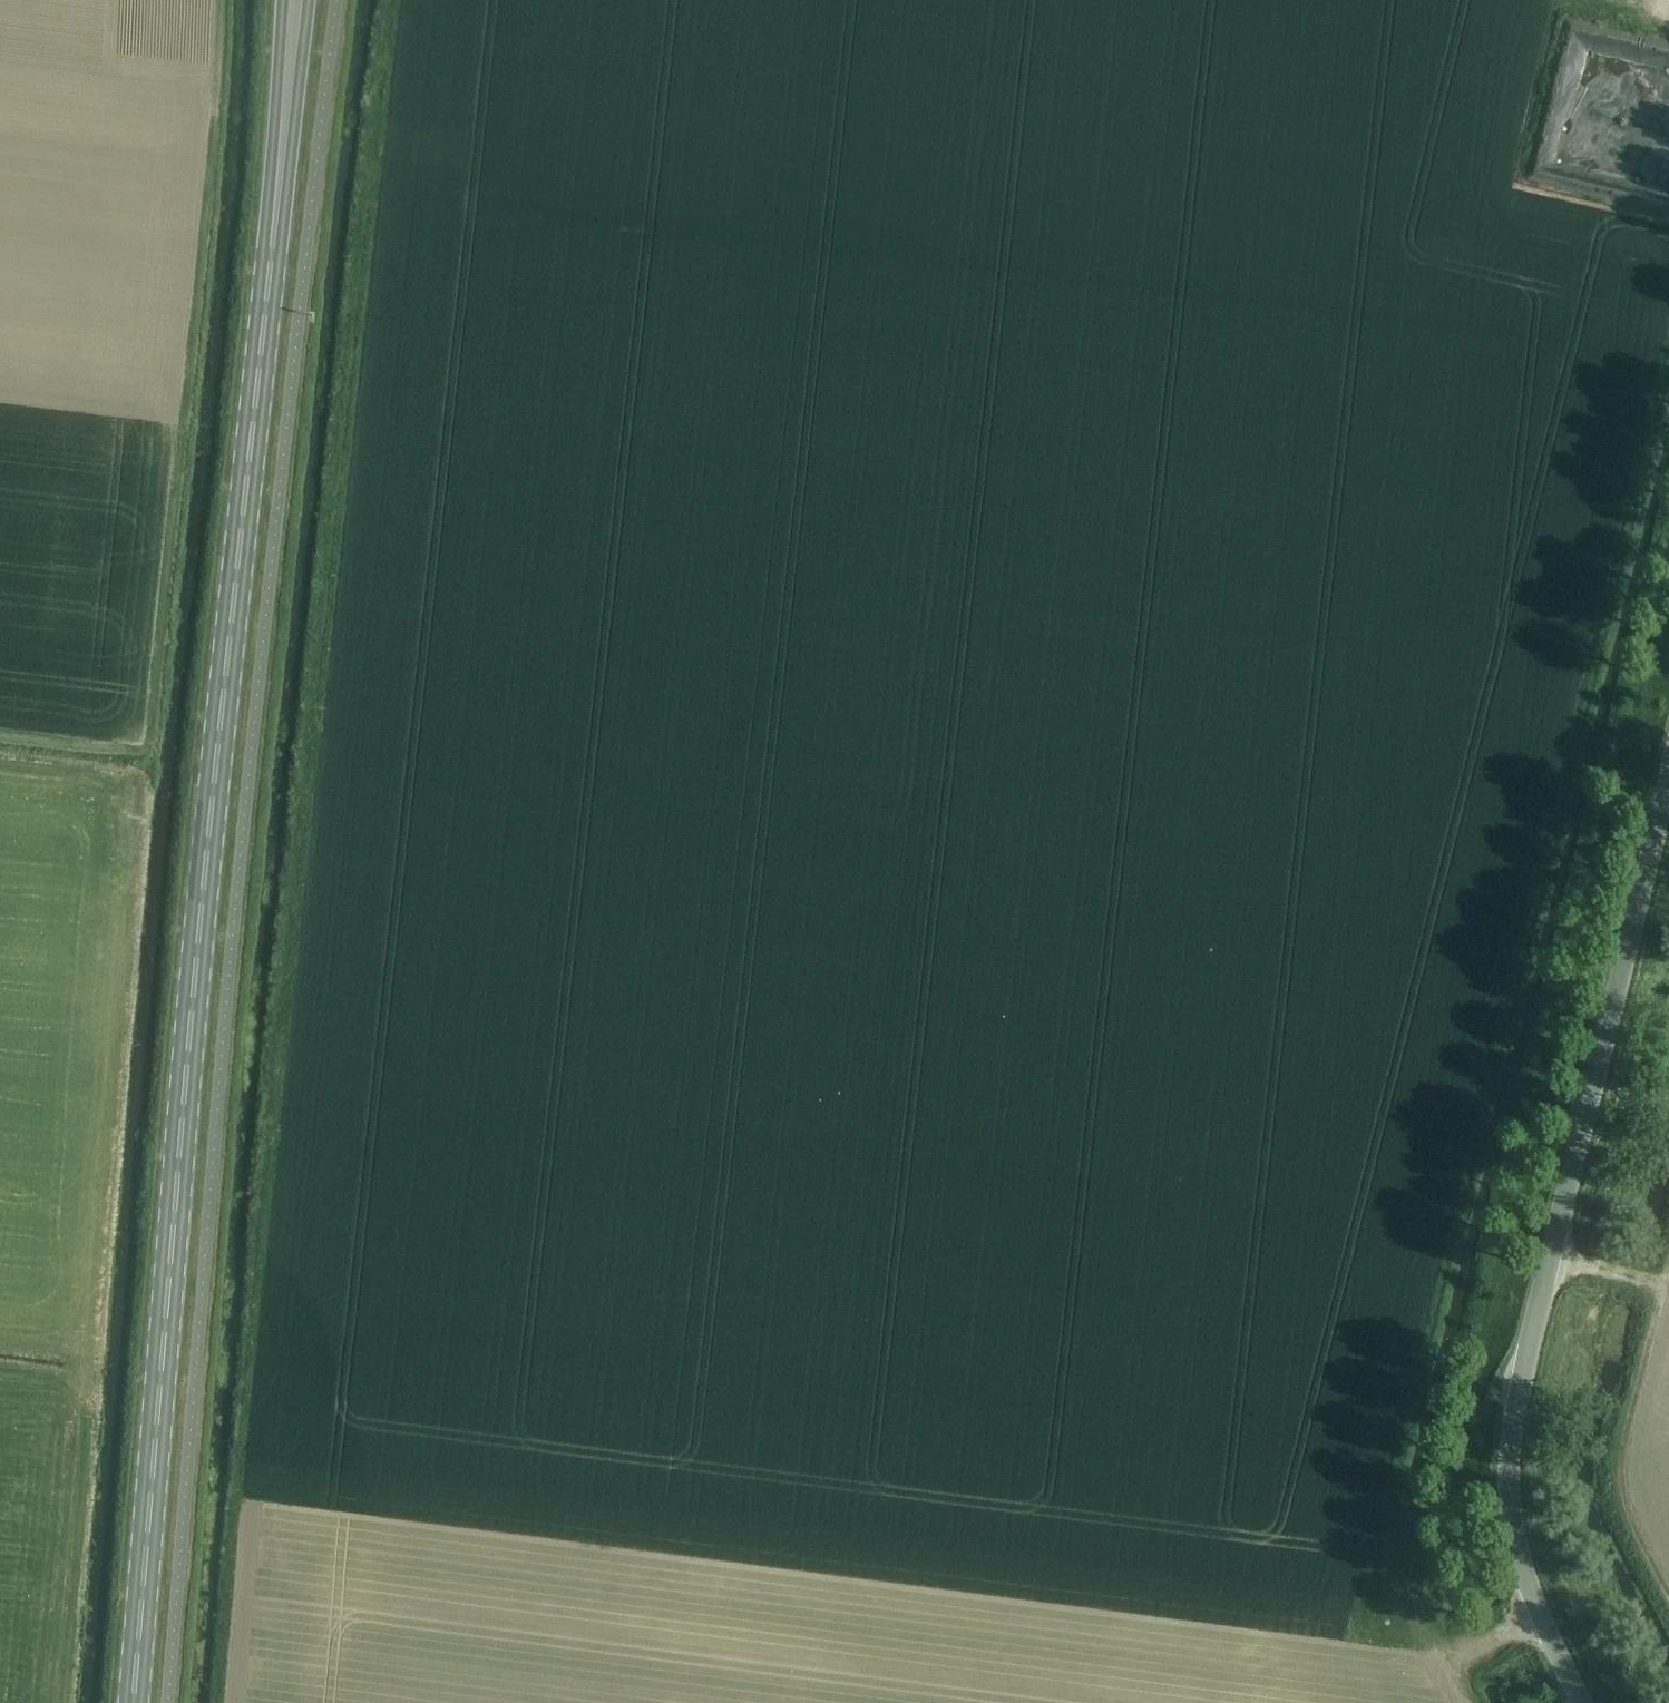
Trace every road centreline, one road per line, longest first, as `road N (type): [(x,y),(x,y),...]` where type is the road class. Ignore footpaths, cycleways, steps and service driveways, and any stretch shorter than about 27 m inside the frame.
road 1 (secondary): [(131,1702),(288,86)]
road 2 (unclassified): [(1585,1702),(1528,1593),(1511,1534),(1512,1429),(1668,794)]

